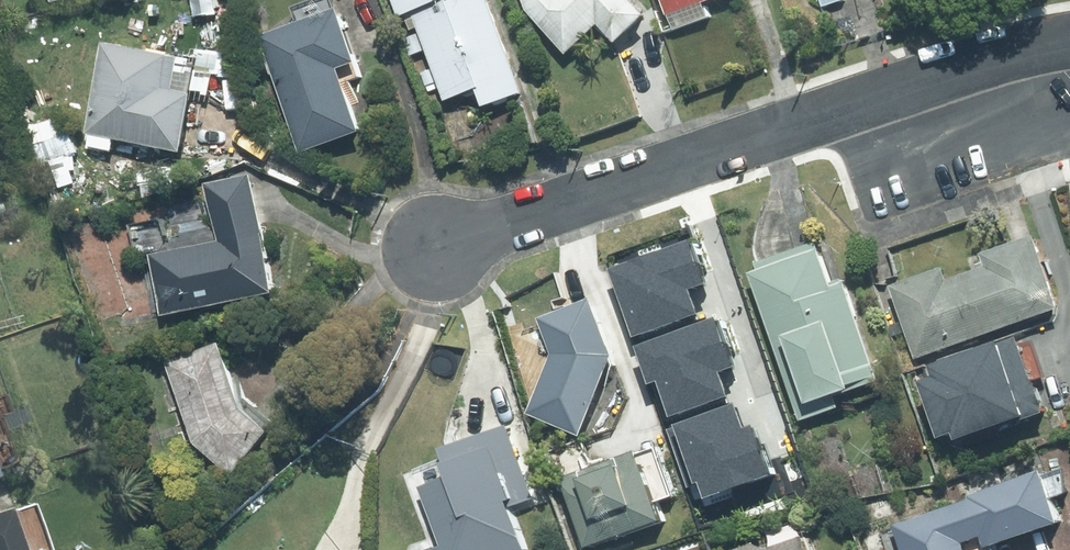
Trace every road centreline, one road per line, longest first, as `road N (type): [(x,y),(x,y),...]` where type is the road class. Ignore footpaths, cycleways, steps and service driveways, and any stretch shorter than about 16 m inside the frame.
road 1 (residential): [(443,245),(1016,48),(1069,38)]

